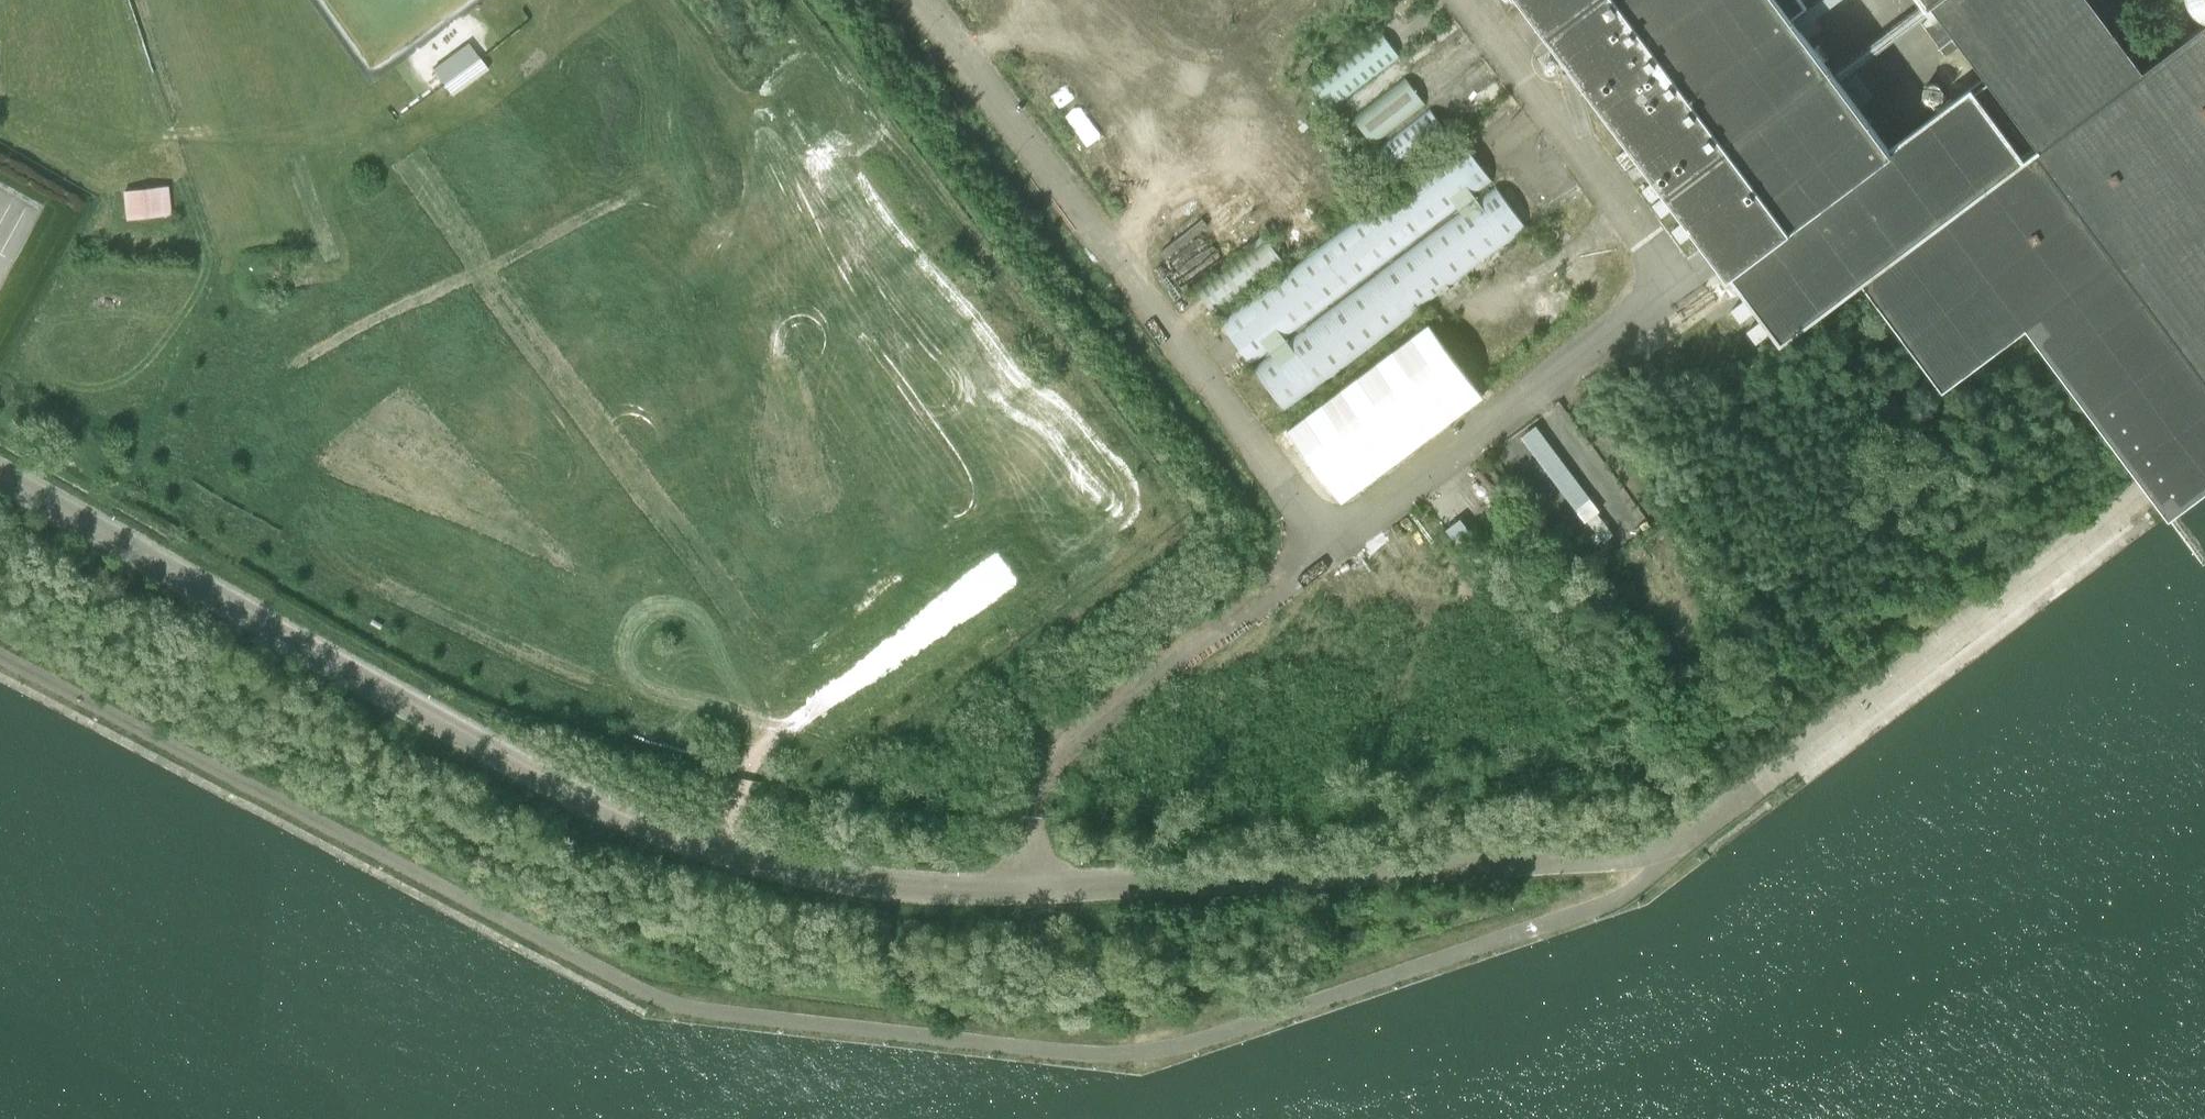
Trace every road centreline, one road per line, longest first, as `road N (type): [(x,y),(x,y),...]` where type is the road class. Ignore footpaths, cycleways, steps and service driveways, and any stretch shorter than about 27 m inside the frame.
road 1 (unclassified): [(0,473),(651,829),(816,875),(969,884),(1671,852)]
road 2 (unclassified): [(1769,780),(1671,852)]

